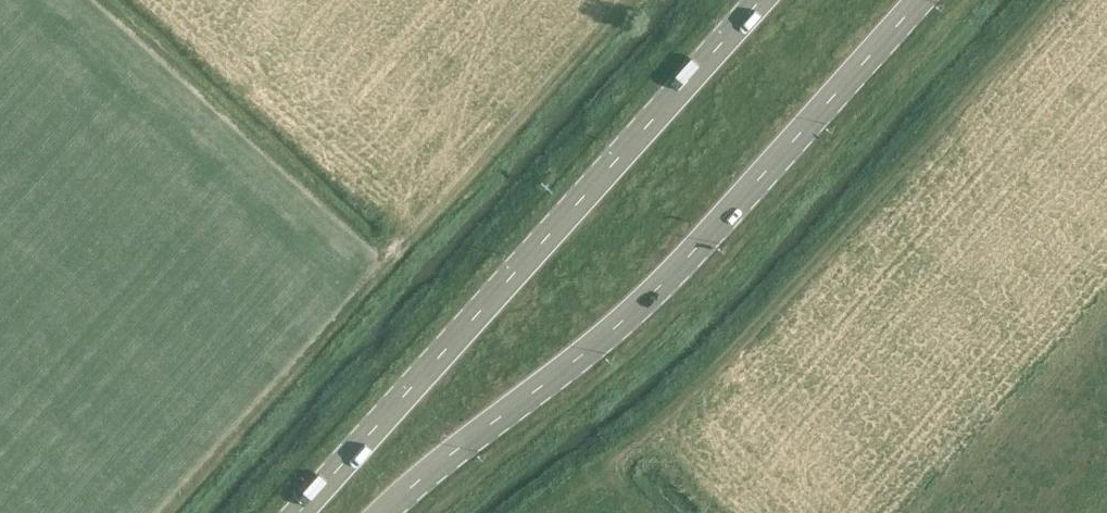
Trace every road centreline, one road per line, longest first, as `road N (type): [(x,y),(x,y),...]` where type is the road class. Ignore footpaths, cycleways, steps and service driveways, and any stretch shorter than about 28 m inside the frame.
road 1 (secondary): [(379,512),(638,309),(921,0)]
road 2 (secondary): [(761,0),(299,512)]

